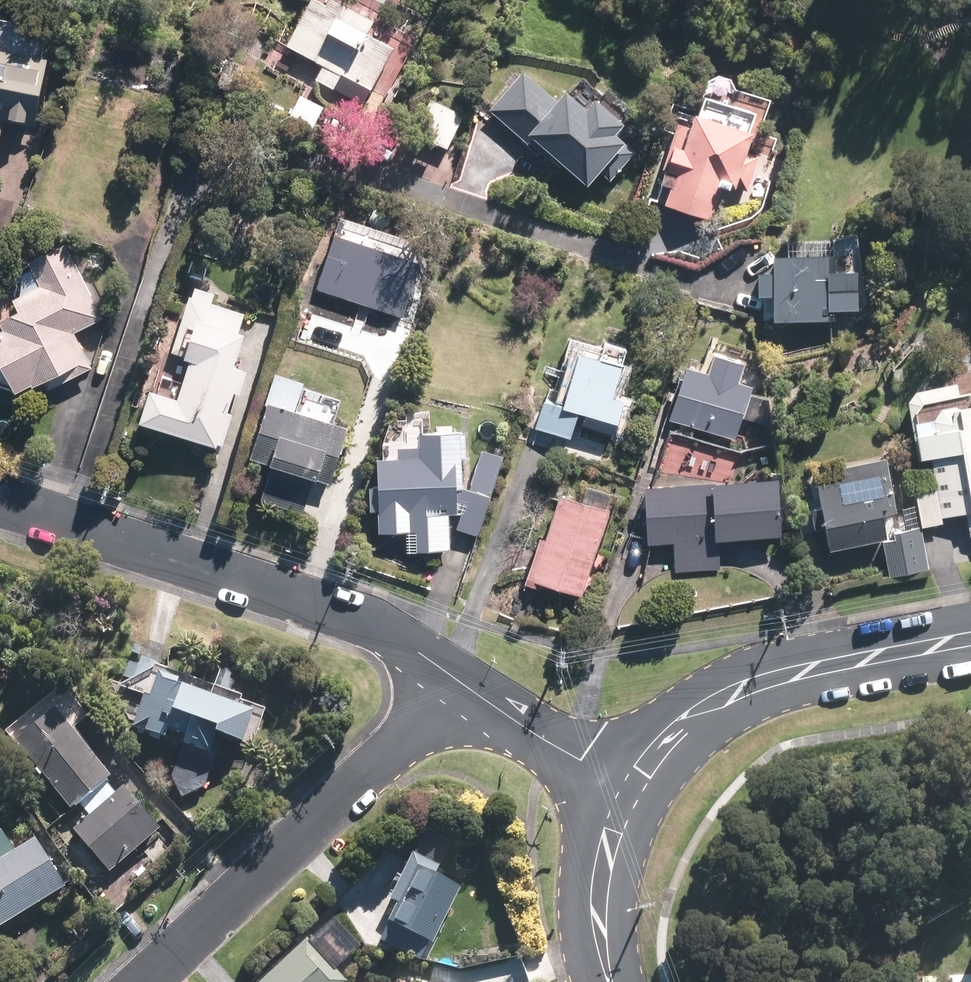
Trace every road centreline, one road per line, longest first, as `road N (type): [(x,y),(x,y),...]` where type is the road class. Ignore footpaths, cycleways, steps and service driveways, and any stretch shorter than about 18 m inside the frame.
road 1 (residential): [(0,500),(308,600),(410,649),(459,683)]
road 2 (residential): [(142,981),(459,683)]
road 3 (unclassified): [(630,789),(688,718),(736,690),(970,640)]
road 4 (residential): [(459,683),(630,789)]
road 5 (unclassified): [(609,981),(597,916),(601,873),(630,789)]

